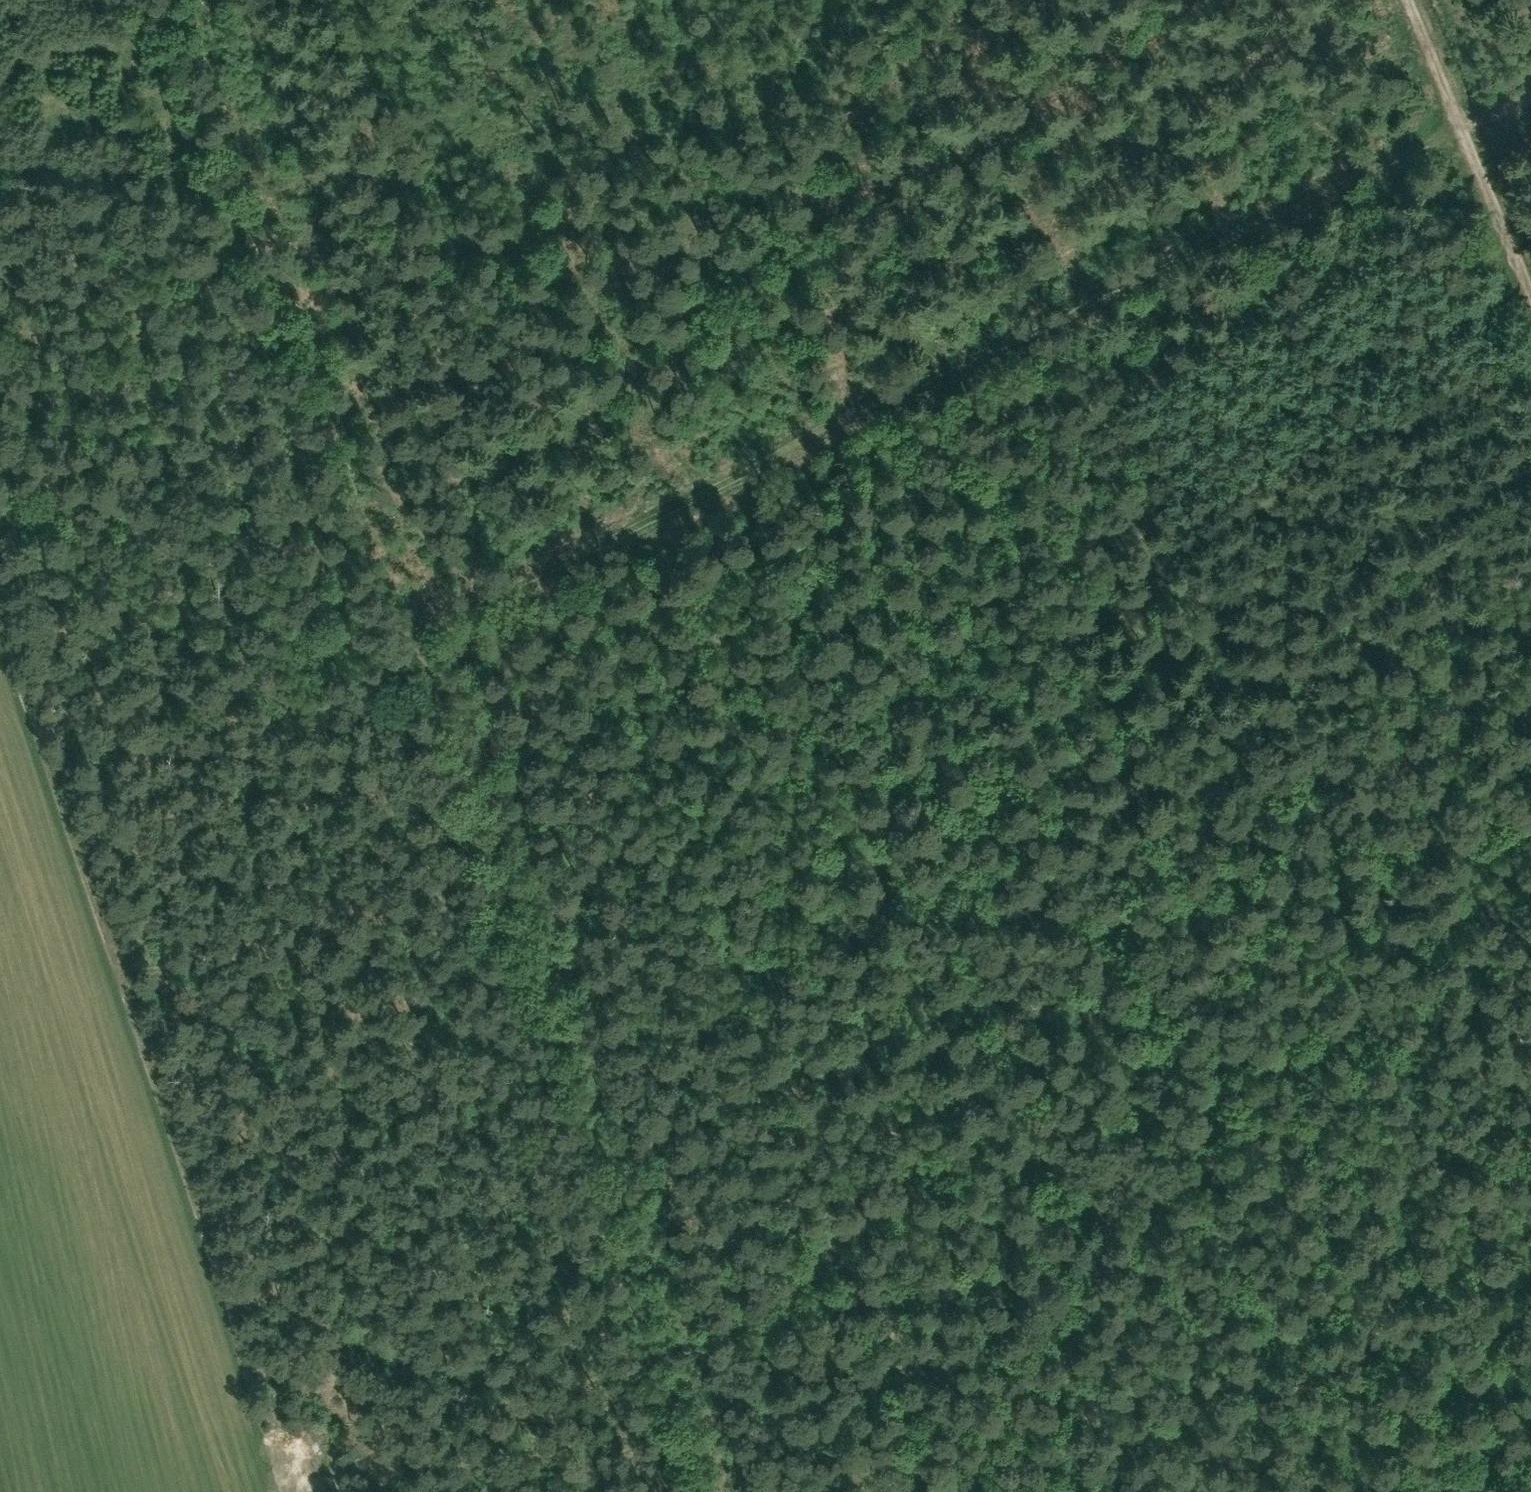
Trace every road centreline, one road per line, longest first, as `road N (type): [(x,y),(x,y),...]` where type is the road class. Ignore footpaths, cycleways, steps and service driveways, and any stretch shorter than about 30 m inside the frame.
road 1 (track): [(331,1491),(228,1277),(0,538)]
road 2 (track): [(1530,313),(1400,0)]

